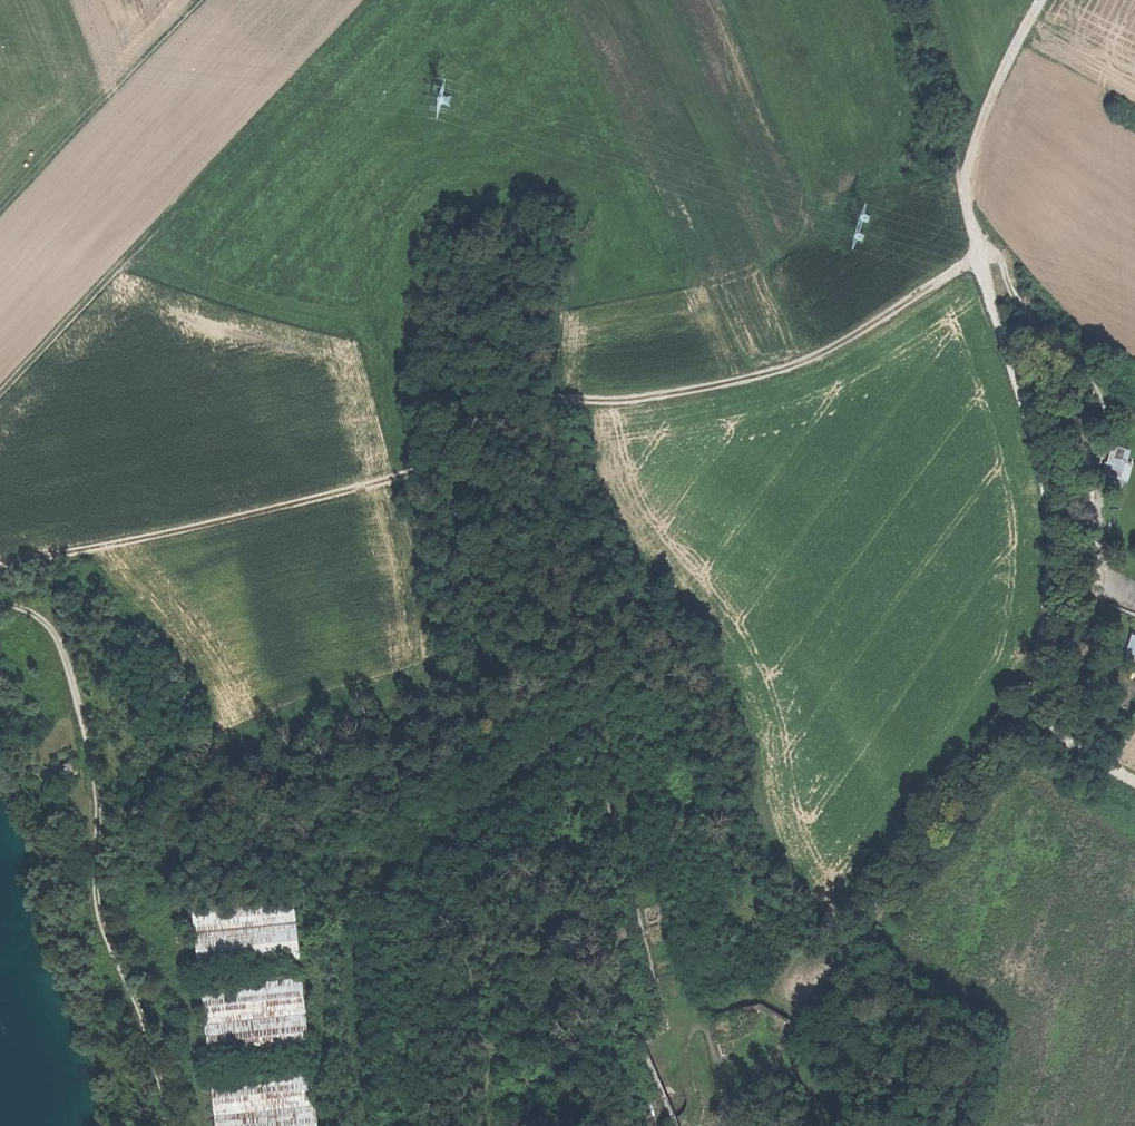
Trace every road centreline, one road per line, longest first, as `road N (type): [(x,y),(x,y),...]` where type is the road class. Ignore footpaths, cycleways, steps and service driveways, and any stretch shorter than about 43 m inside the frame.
road 1 (track): [(1105,403),(1091,373),(1024,307),(989,251),(859,336),(771,378),(497,416),(413,472),(0,570)]
road 2 (track): [(964,171),(964,201),(1059,527),(1055,613),(1034,714),(1066,743),(1134,782)]
road 3 (track): [(1034,714),(817,992),(770,1065),(732,1078),(699,1027),(685,1035),(695,1104),(683,1125)]
road 4 (track): [(166,1125),(152,1051),(94,887),(90,770),(66,660),(40,618),(0,604)]
road 5 (track): [(0,208),(195,0)]
road 6 (track): [(205,1125),(179,910)]
road 7 (track): [(1044,0),(964,171)]
road 8 (track): [(905,0),(964,171)]

